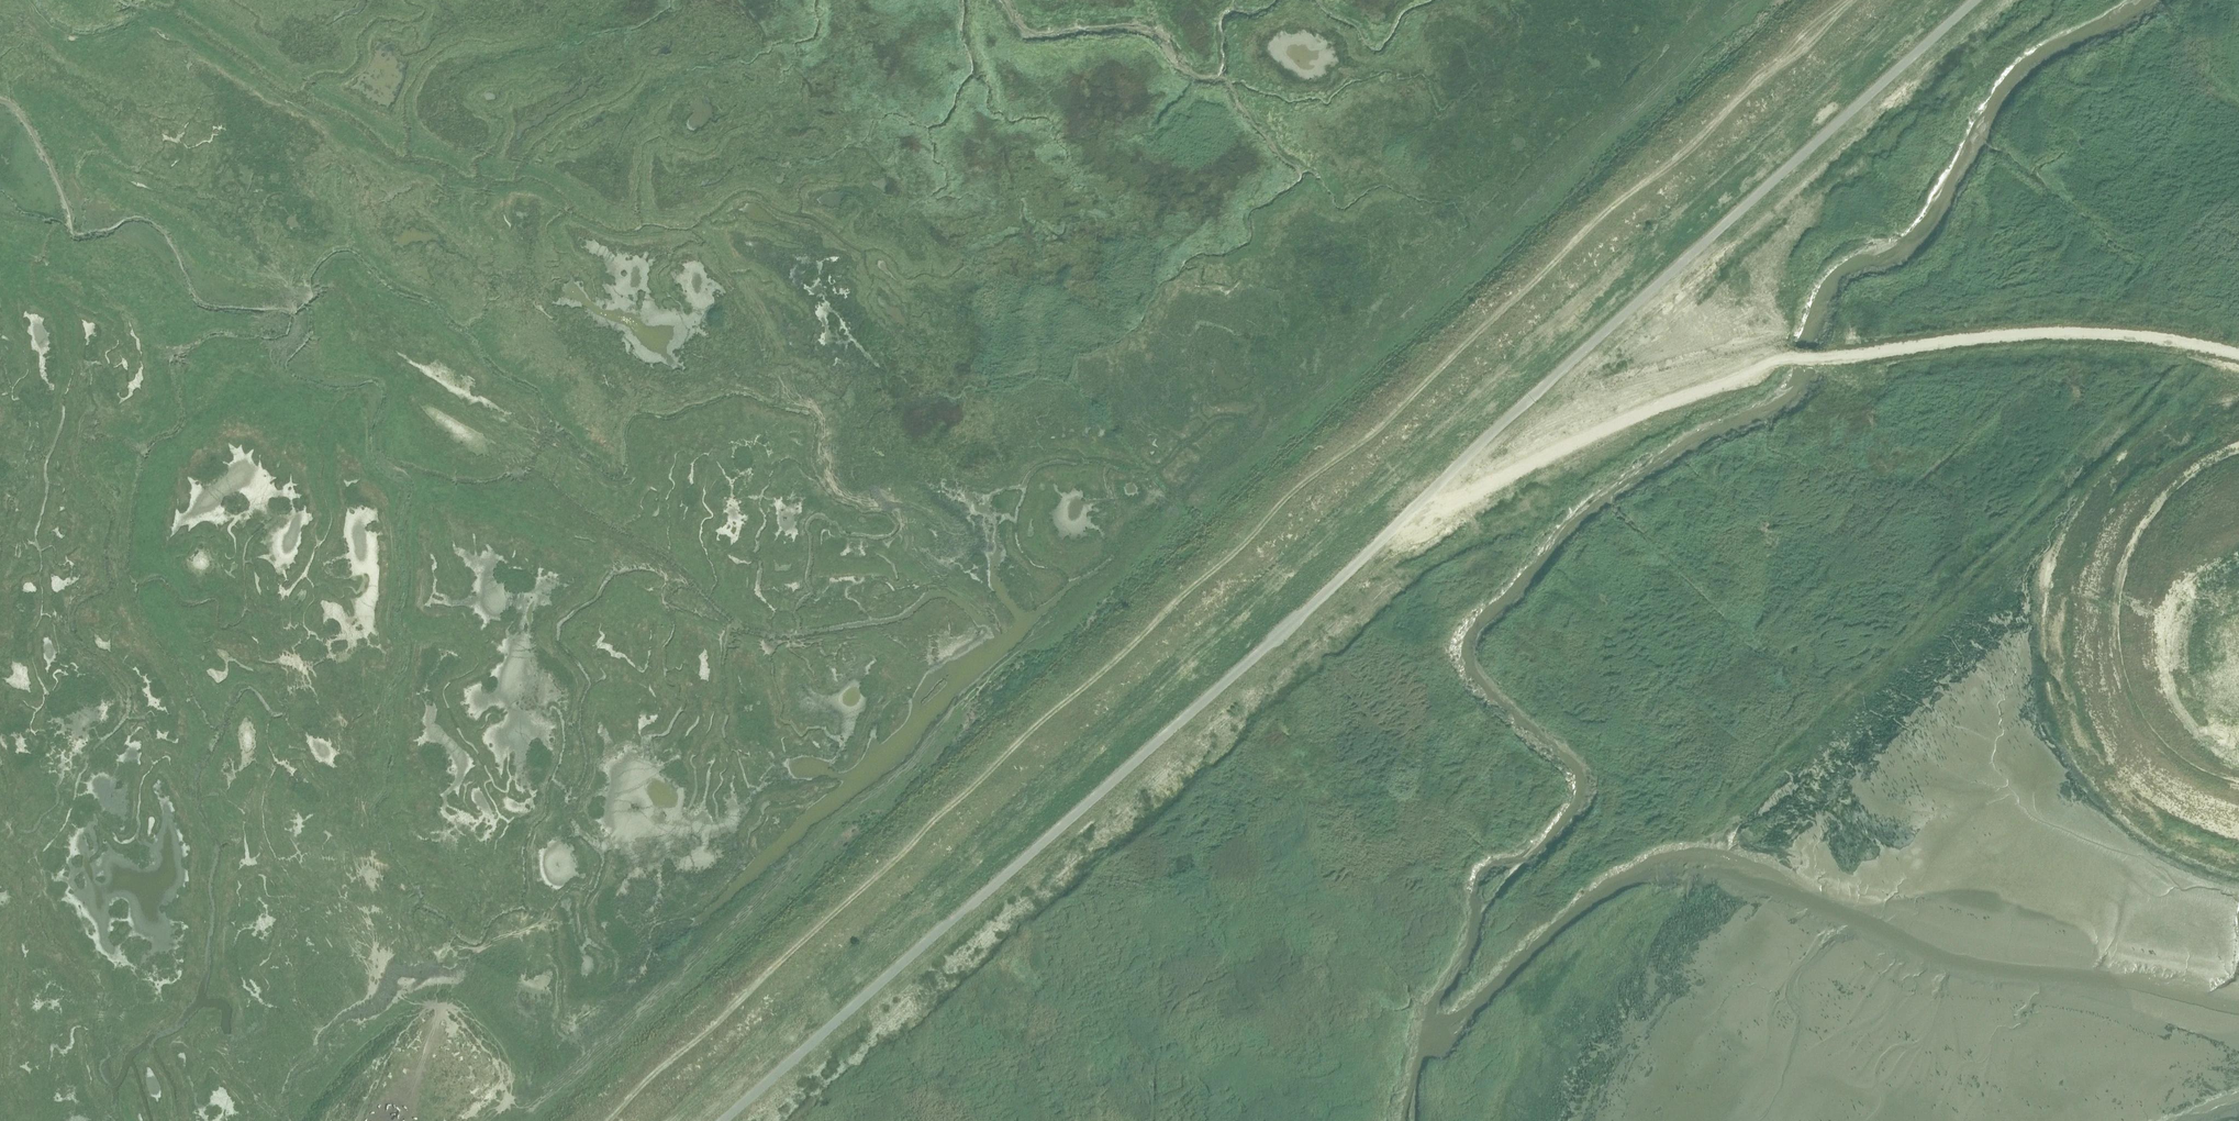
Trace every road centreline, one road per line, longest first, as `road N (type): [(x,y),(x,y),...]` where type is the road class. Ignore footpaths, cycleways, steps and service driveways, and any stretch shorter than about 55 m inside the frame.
road 1 (track): [(2238,357),(2167,339),(2076,334),(1779,358),(1463,491),(1365,556),(726,1120)]
road 2 (track): [(596,1120),(1827,0)]
road 3 (track): [(2238,583),(2208,582),(2184,602),(2161,654),(2162,680),(2186,725),(2204,745),(2238,759)]

